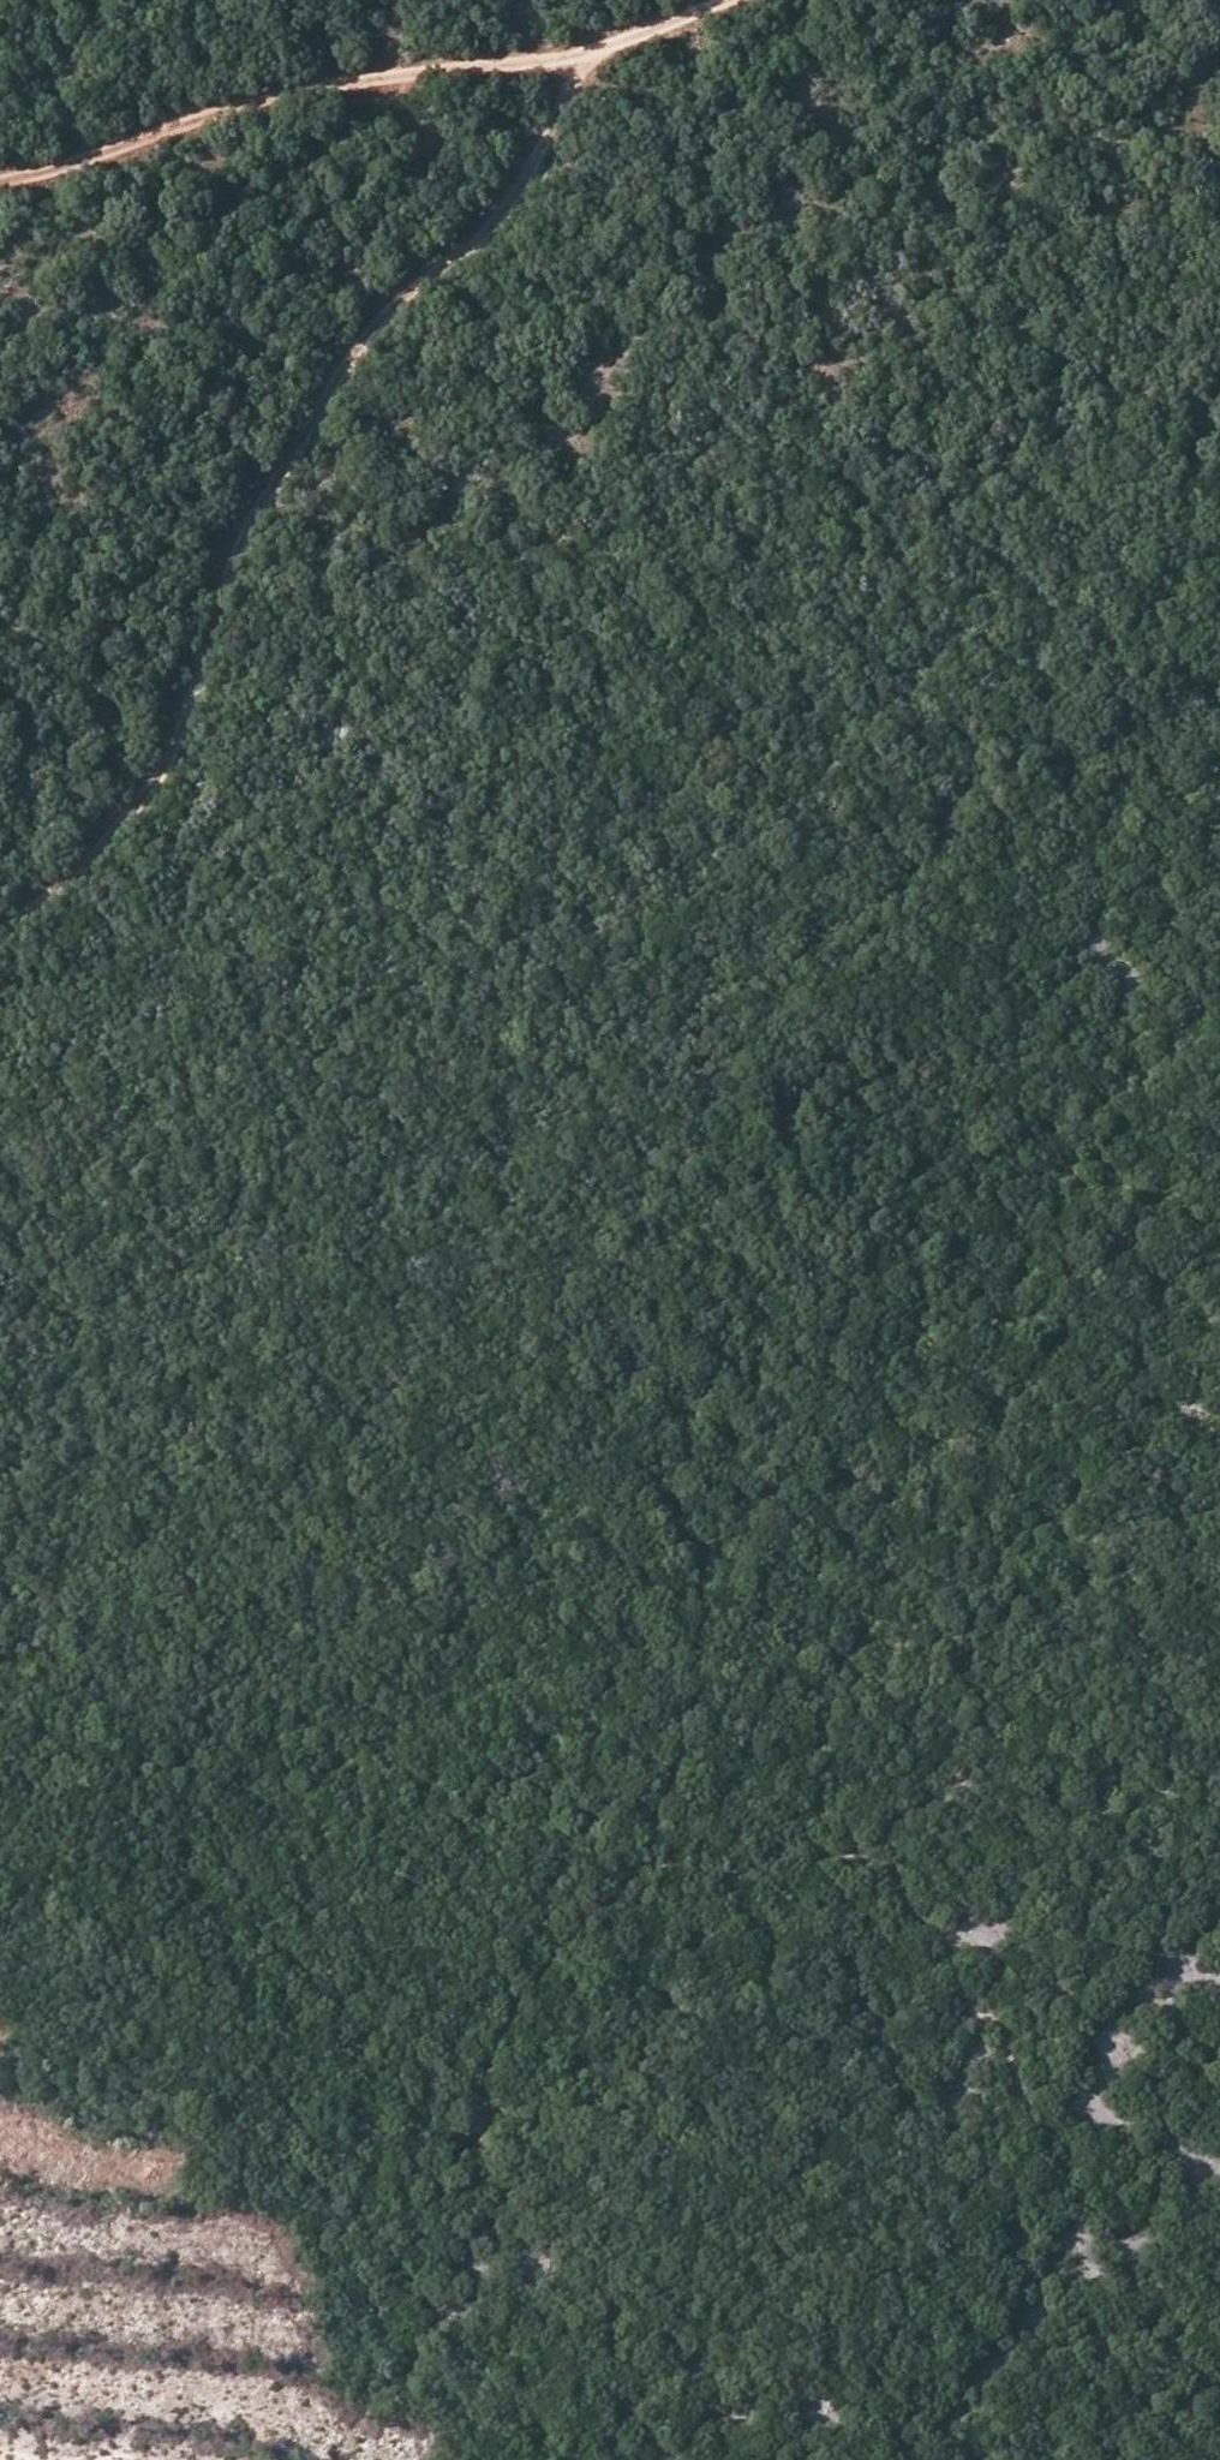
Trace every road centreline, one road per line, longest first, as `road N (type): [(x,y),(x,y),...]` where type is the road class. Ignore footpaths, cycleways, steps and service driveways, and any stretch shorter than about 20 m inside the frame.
road 1 (track): [(0,929),(86,859),(163,768),(199,652),(288,461),(369,332),(477,236),(537,167),(593,51)]
road 2 (track): [(0,180),(321,89),(593,51),(734,0)]

